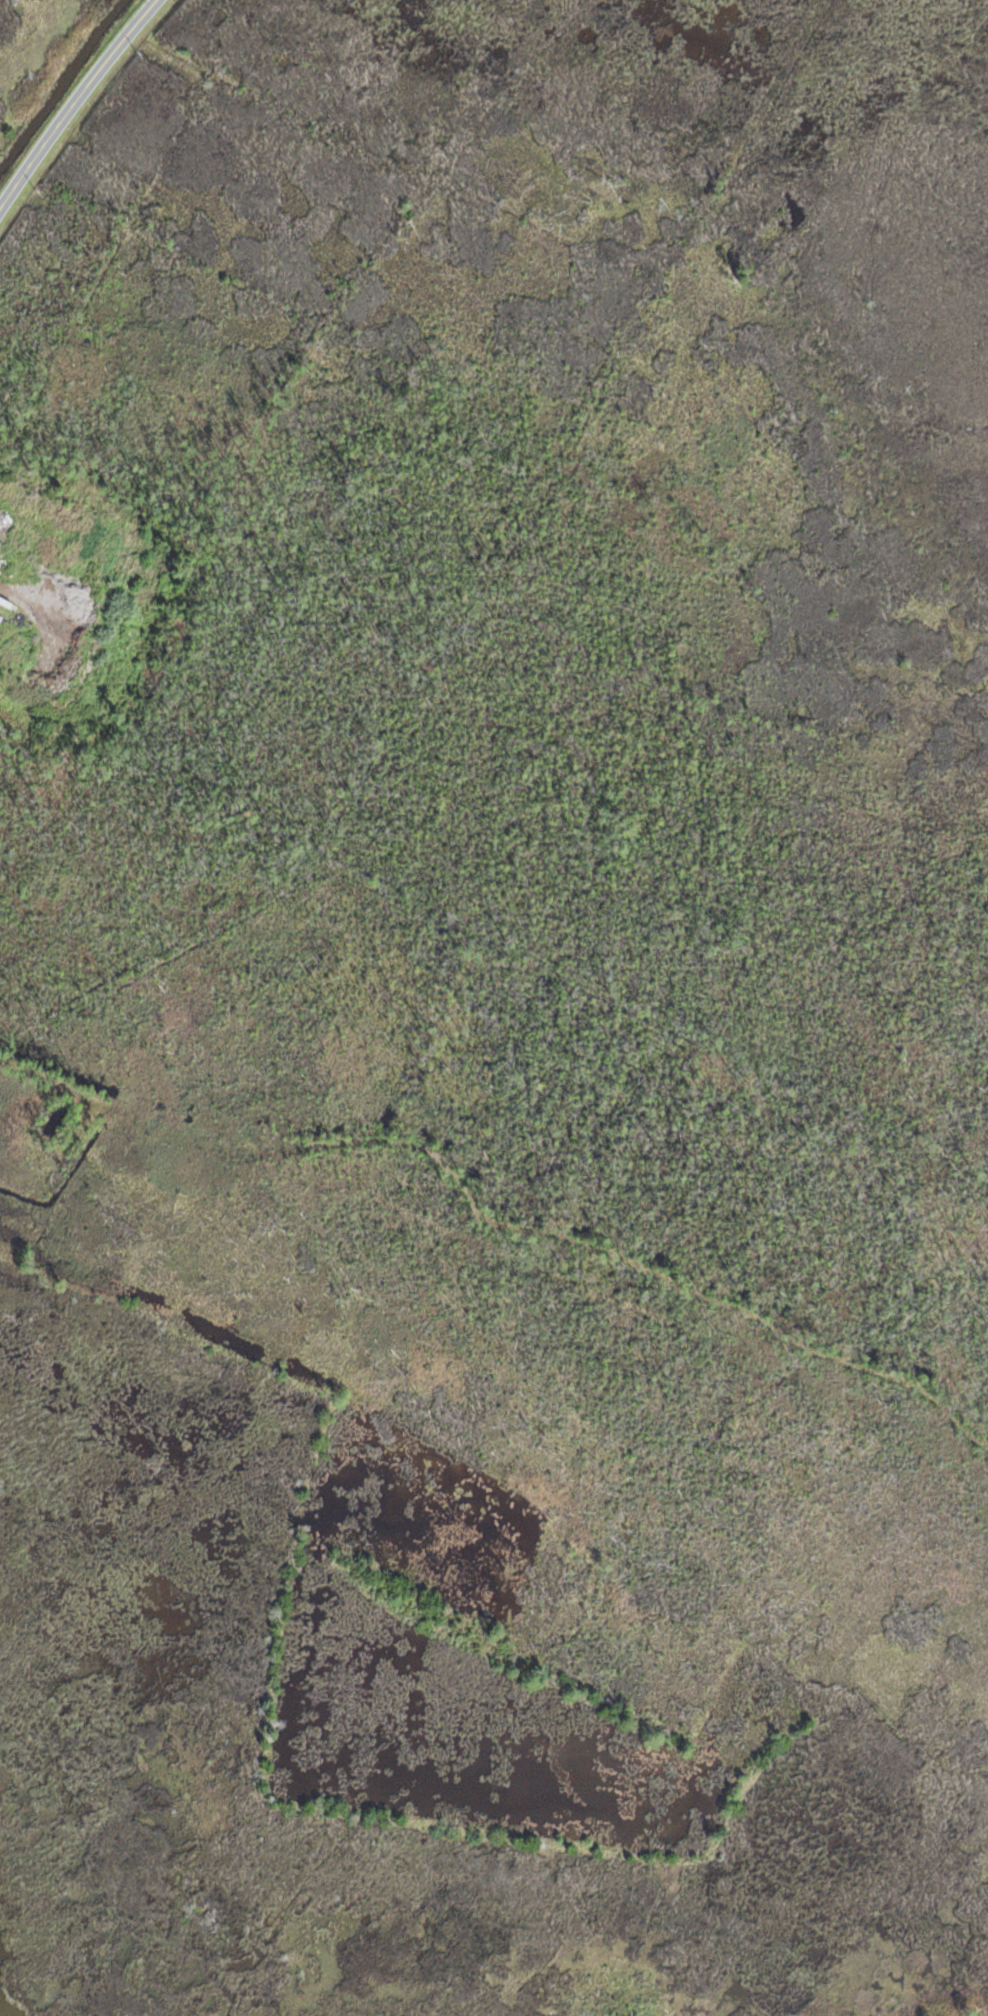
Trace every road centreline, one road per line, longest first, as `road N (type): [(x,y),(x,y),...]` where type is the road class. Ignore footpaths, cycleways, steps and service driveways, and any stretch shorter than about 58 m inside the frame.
road 1 (track): [(0,1064),(211,1146),(414,1143),(444,1162),(493,1223),(578,1240),(747,1312),(808,1351),(907,1382),(987,1449)]
road 2 (primary): [(0,208),(154,0)]

